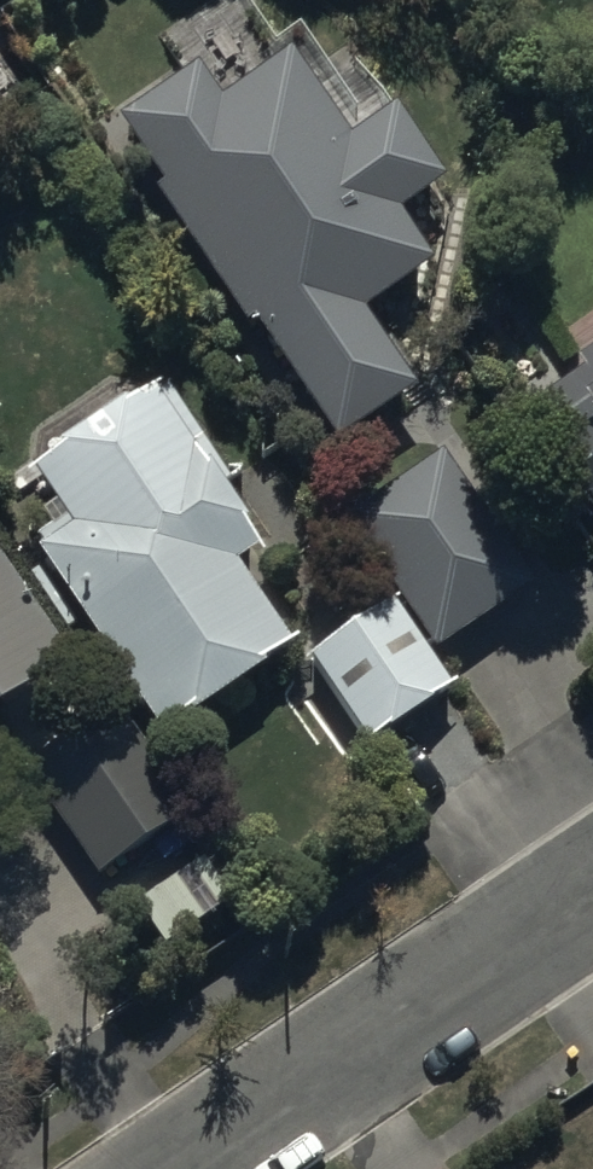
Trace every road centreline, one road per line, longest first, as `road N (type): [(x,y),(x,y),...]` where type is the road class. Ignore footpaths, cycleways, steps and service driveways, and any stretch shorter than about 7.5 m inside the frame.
road 1 (residential): [(195,1168),(592,902)]

